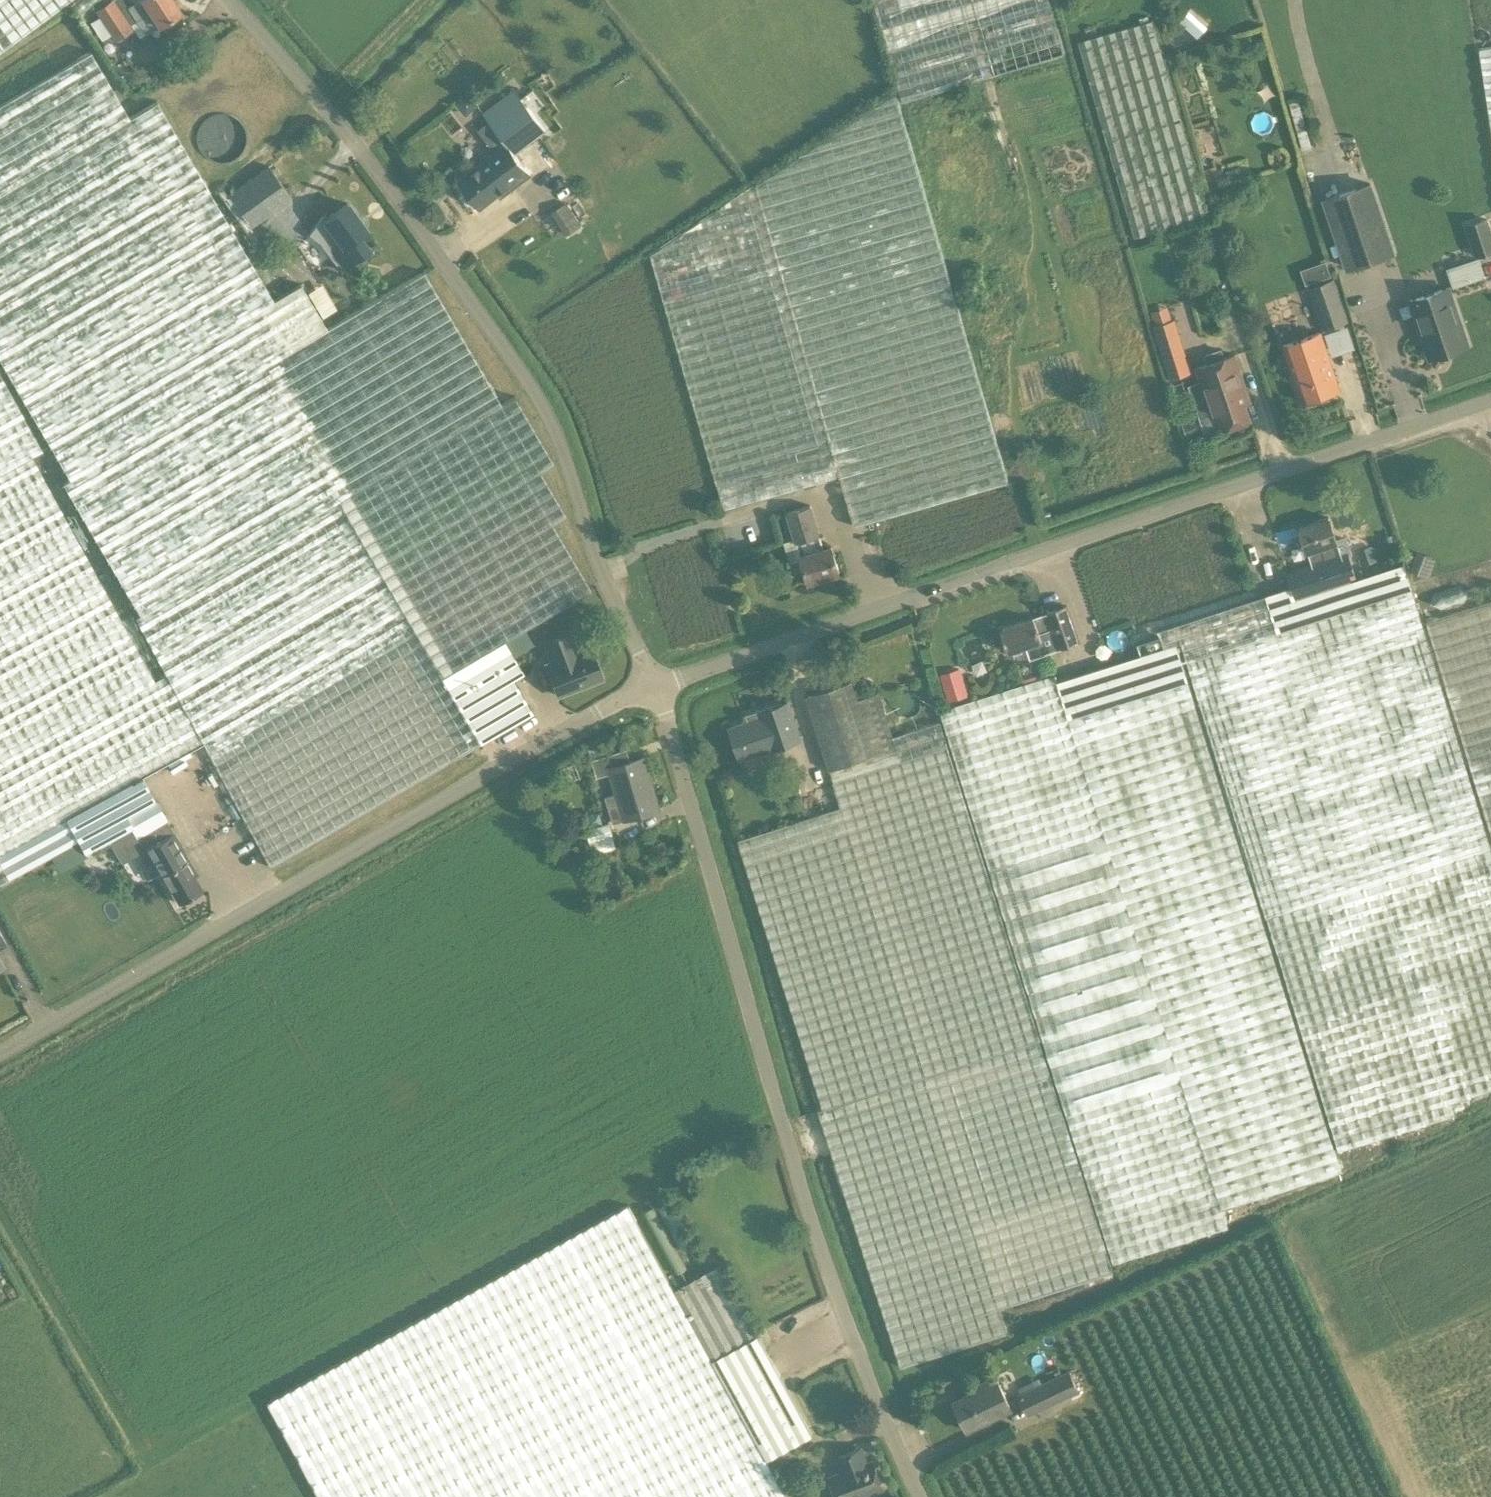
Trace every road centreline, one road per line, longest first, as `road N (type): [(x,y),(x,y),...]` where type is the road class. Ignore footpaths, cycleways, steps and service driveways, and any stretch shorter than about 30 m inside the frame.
road 1 (unclassified): [(652,683),(1490,400)]
road 2 (unclassified): [(920,1496),(847,1325),(784,1140),(652,683)]
road 3 (unclassified): [(652,683),(595,552),(569,453),(478,310),(226,0)]
road 4 (unclassified): [(0,1052),(652,683)]

